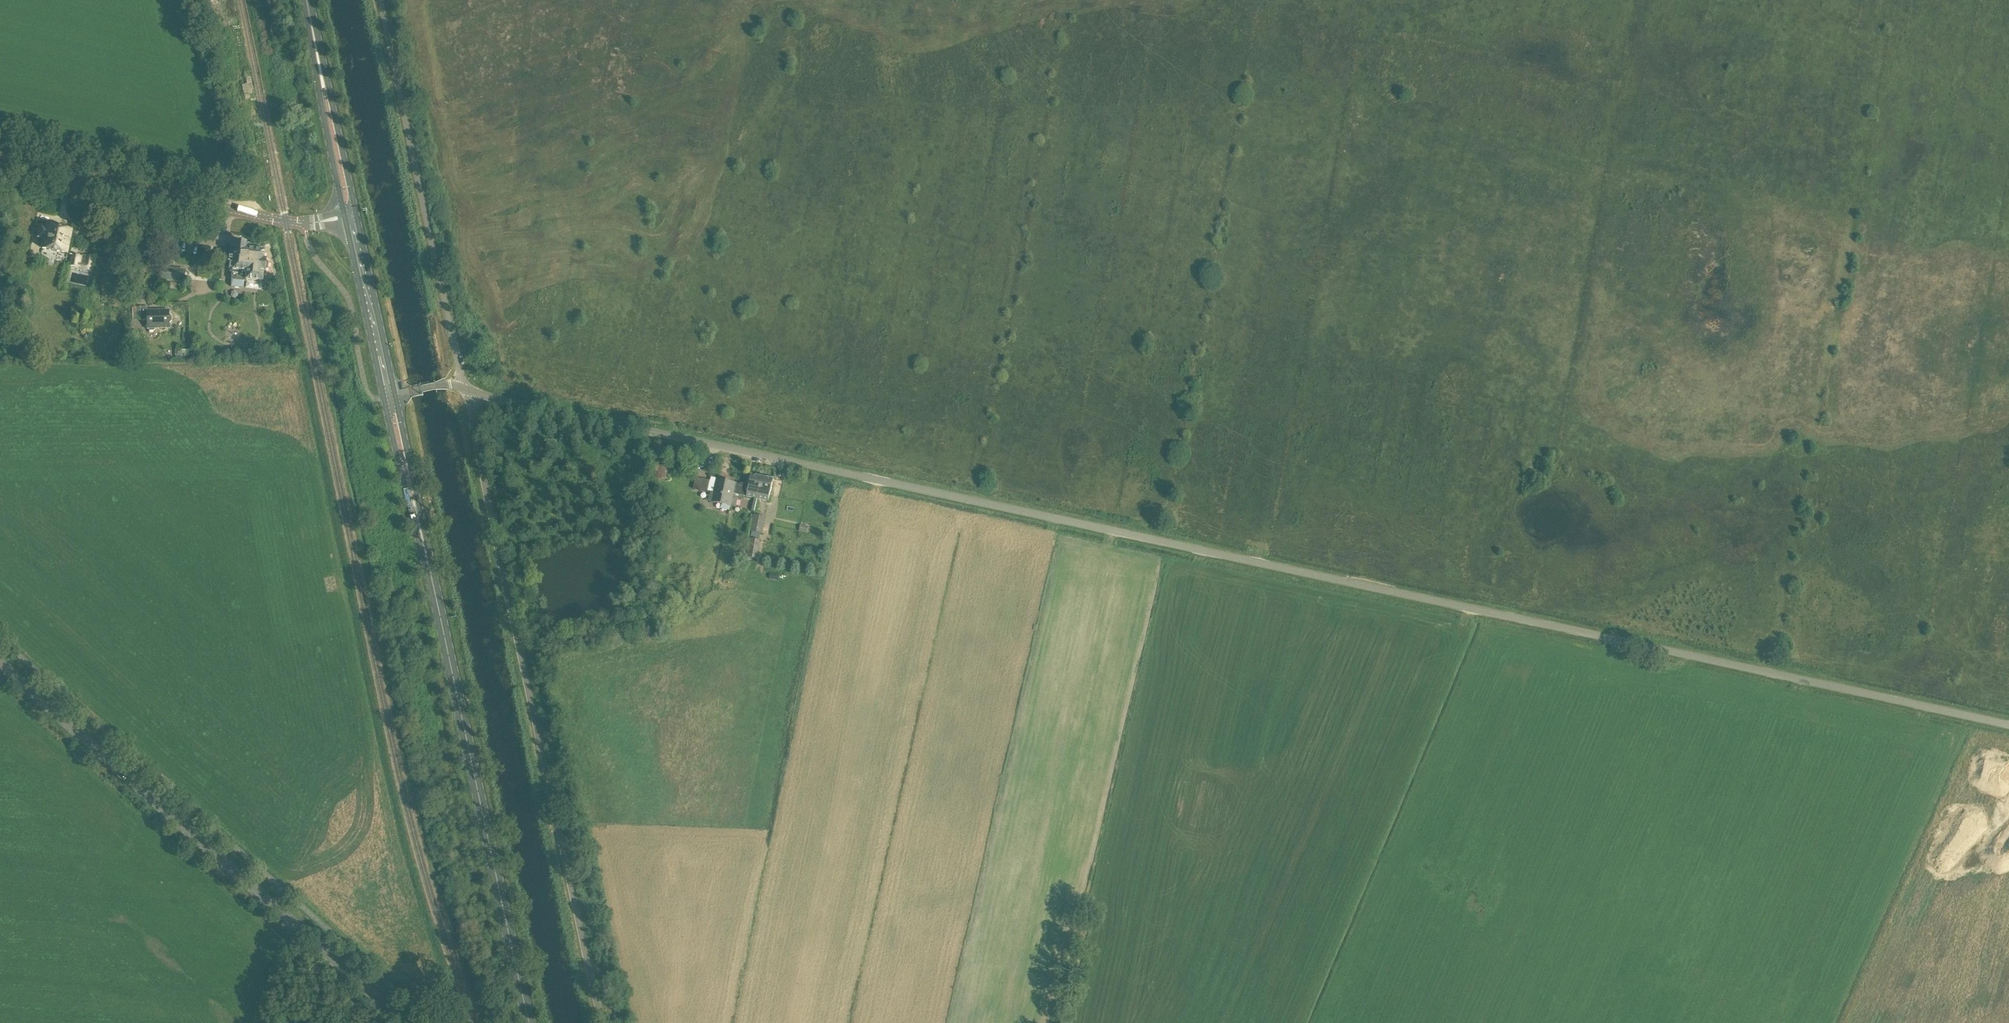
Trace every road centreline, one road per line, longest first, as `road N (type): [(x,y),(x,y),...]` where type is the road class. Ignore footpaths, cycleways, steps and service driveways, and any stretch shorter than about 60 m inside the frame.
road 1 (unclassified): [(2008,726),(463,388)]
road 2 (unclassified): [(463,388),(604,1022)]
road 3 (primary): [(526,1022),(390,396)]
road 4 (secondary): [(404,1022),(0,663)]
road 5 (unclassified): [(380,0),(463,388)]
road 6 (primary): [(350,215),(290,222),(0,160)]
road 7 (secondary): [(350,215),(305,0)]
road 8 (primary): [(390,396),(350,215)]

